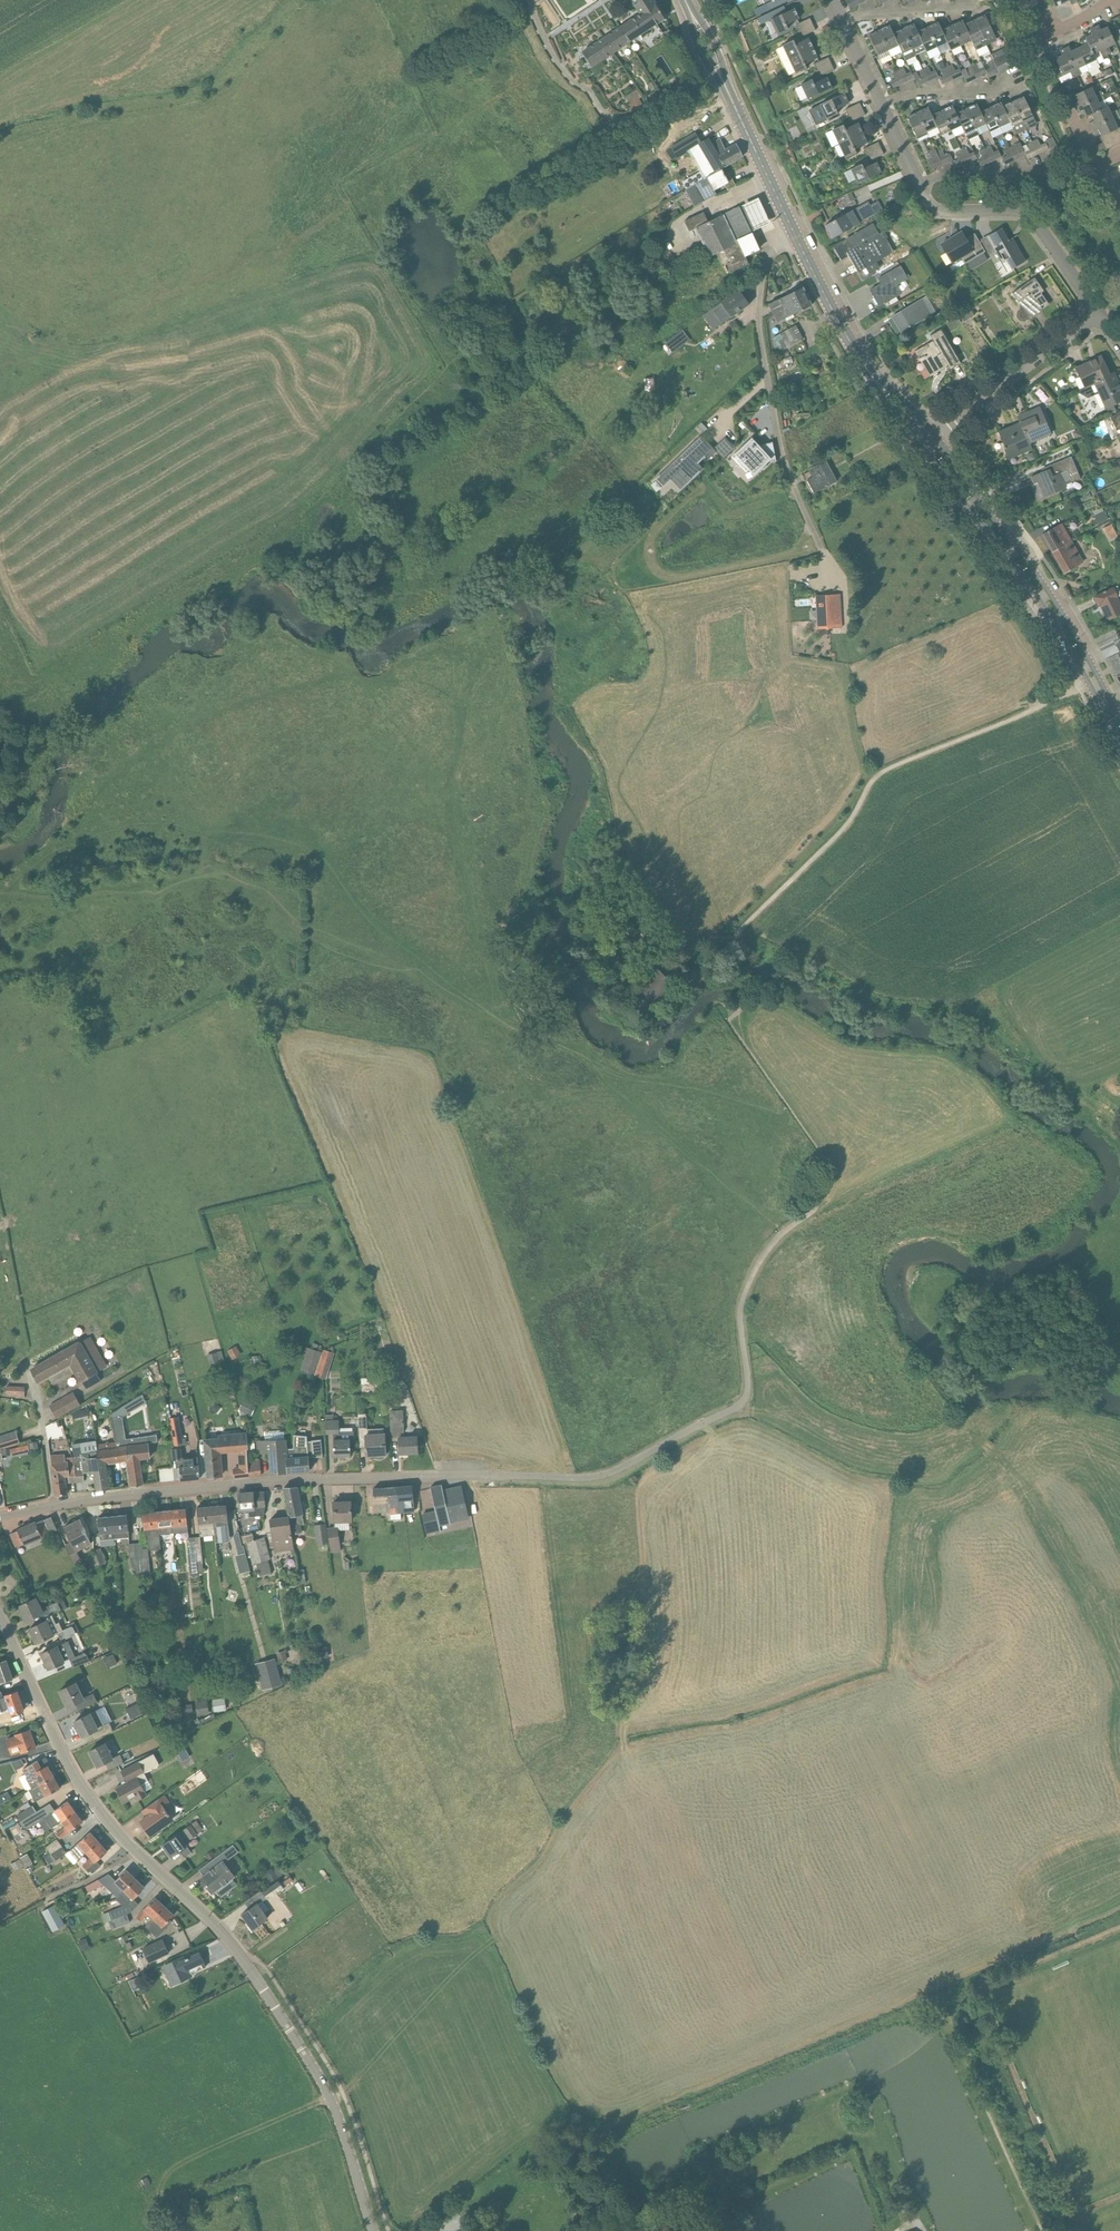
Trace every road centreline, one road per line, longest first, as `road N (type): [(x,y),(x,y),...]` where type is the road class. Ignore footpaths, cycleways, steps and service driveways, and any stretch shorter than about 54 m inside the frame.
road 1 (residential): [(0,1516),(273,1480),(495,1477)]
road 2 (unclassified): [(731,942),(843,829),(880,774),(1088,683)]
road 3 (unclassified): [(495,1477),(609,1474),(744,1401),(742,1304),(783,1233)]
road 4 (residential): [(251,1971),(88,1796),(0,1620)]
road 5 (residential): [(1100,313),(1028,215),(930,204),(876,97)]
road 6 (unclassified): [(817,540),(781,451),(759,322),(767,259),(797,240)]
road 7 (secondary): [(1099,678),(1042,583),(934,436)]
road 8 (secondary): [(919,447),(1031,588),(1088,683)]
road 9 (unclassified): [(374,2230),(325,2089),(251,1971)]
road 10 (secondary): [(797,240),(685,0)]
road 11 (residential): [(934,436),(1100,313)]
road 12 (residential): [(876,97),(1001,89),(1024,78)]
road 13 (secondary): [(869,372),(797,240)]
road 14 (residential): [(839,15),(951,11),(974,0)]

